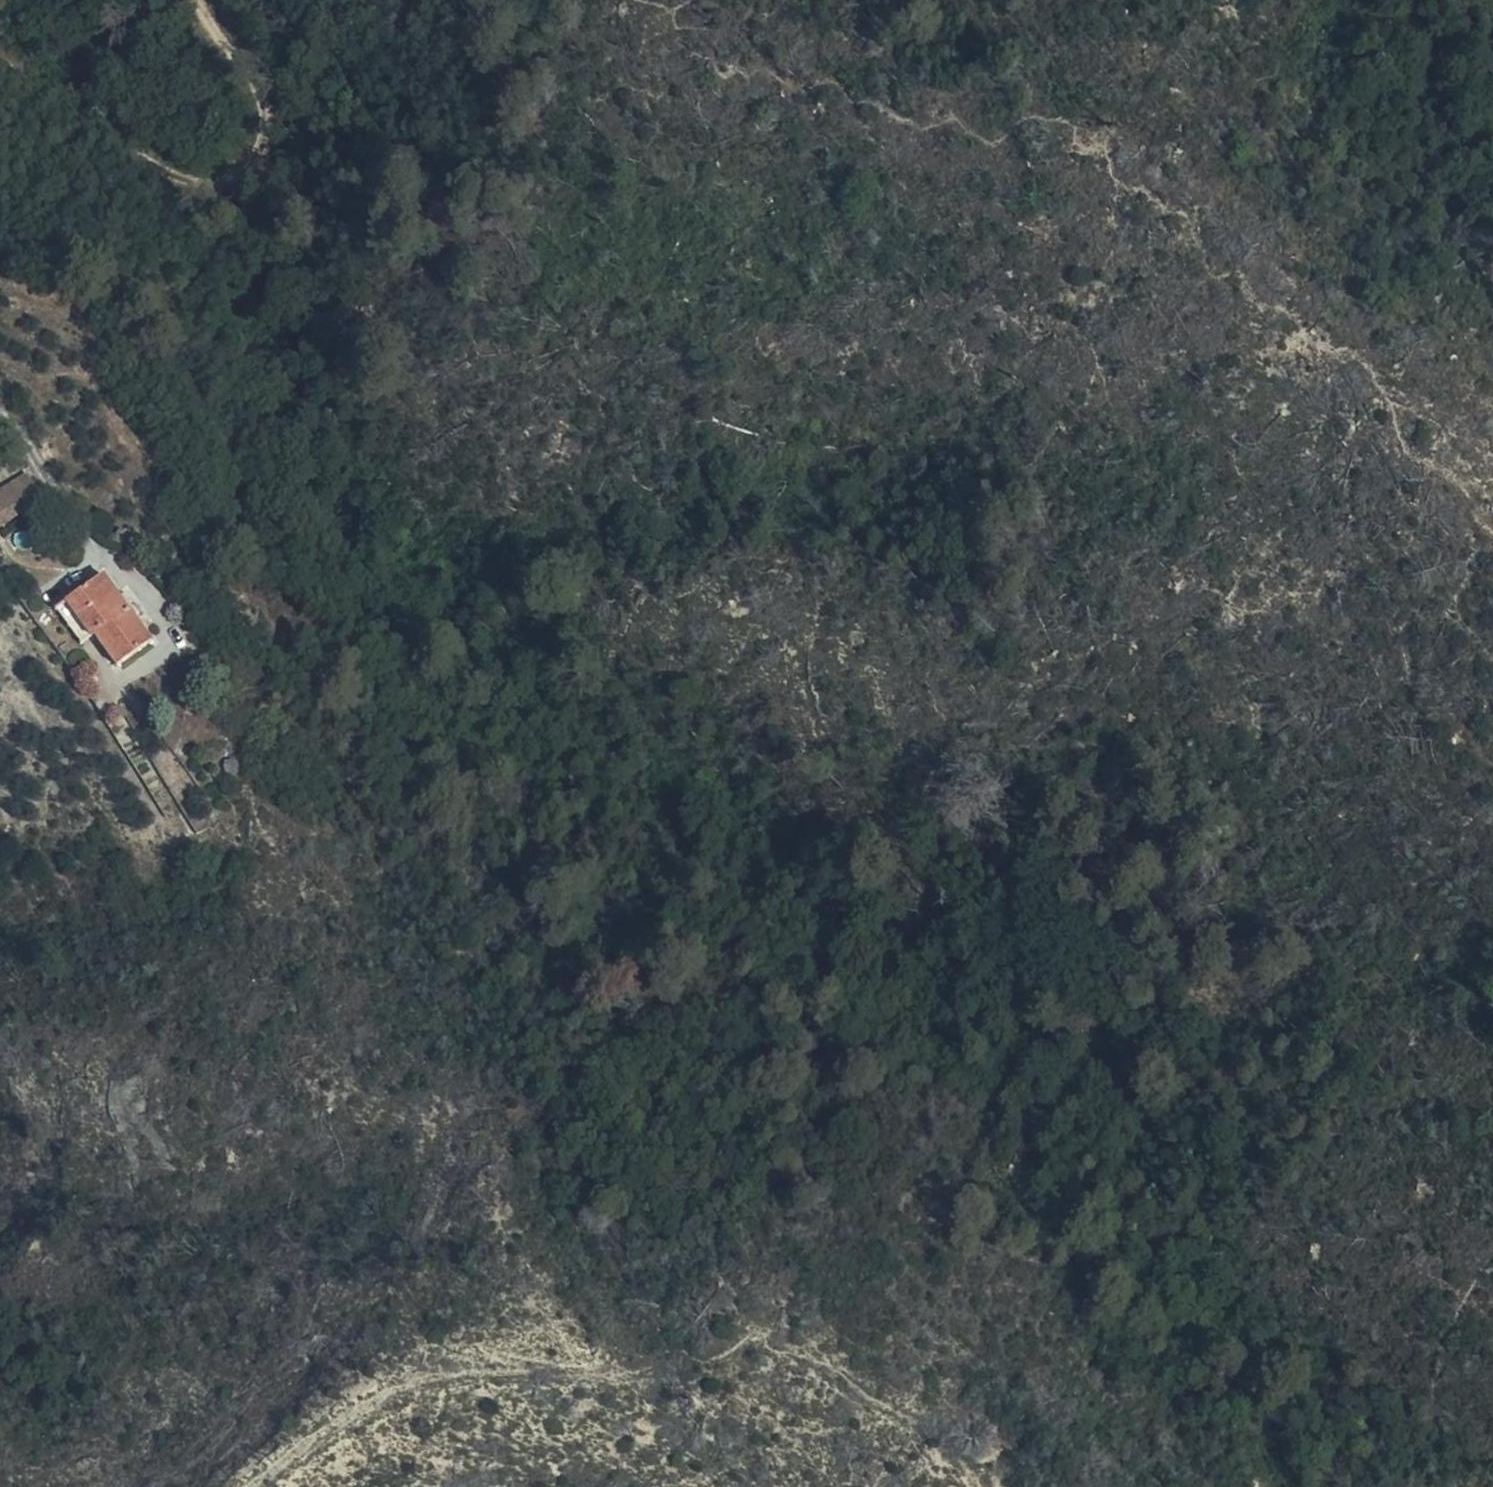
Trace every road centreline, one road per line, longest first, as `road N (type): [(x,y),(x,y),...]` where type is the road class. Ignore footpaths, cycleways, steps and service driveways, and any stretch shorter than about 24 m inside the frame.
road 1 (track): [(0,65),(168,159),(211,156),(237,144),(245,93),(178,0)]

